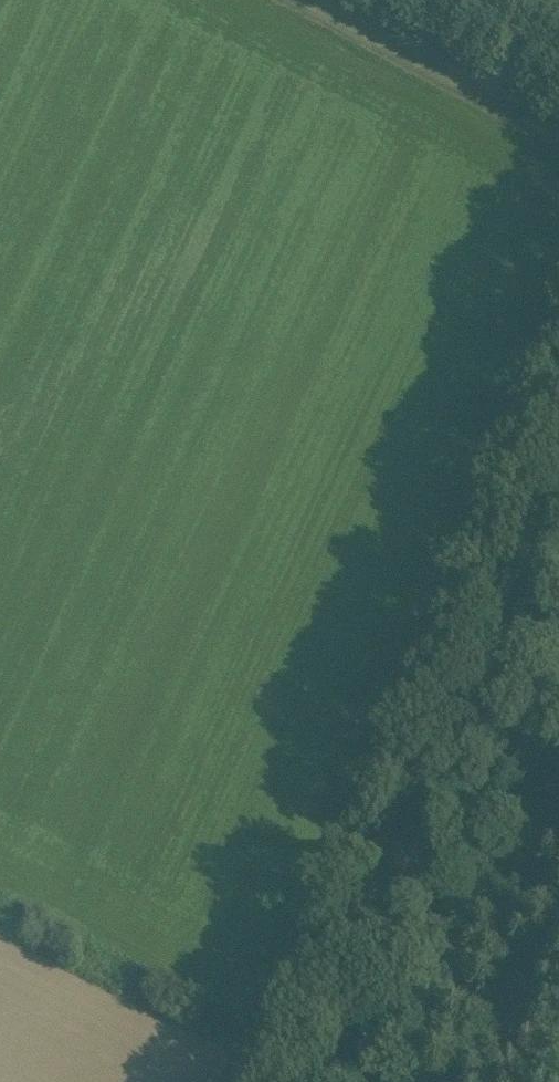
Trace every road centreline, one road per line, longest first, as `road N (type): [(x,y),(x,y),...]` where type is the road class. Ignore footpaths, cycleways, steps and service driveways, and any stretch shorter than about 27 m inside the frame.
road 1 (track): [(558,78),(417,0)]

